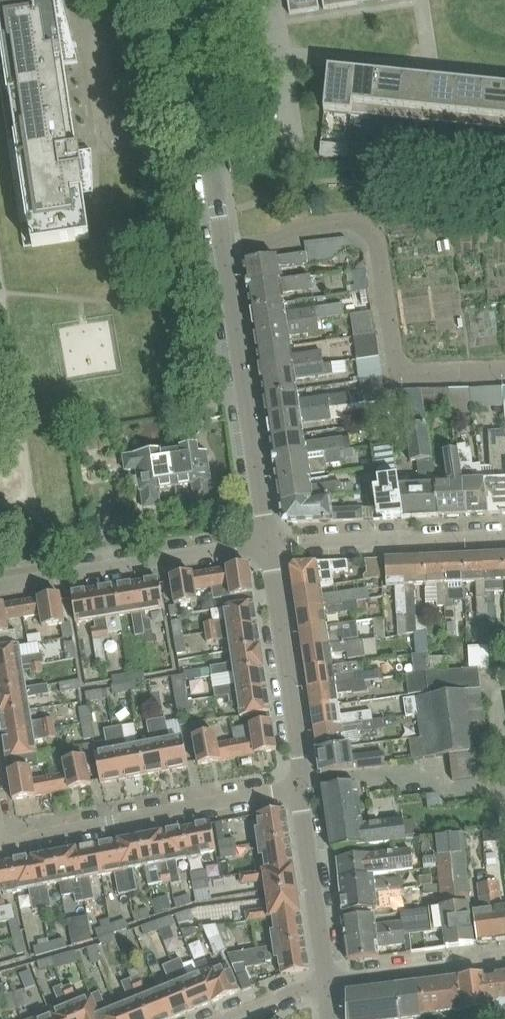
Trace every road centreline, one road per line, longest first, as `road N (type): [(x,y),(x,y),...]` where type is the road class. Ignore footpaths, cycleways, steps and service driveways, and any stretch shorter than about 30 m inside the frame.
road 1 (unclassified): [(222,251),(355,220),(370,227),(379,244),(402,368),(504,370)]
road 2 (residential): [(2,843),(301,786)]
road 3 (residential): [(266,543),(222,251)]
road 4 (residential): [(0,584),(266,543)]
road 5 (residential): [(222,251),(188,0)]
road 6 (residential): [(301,786),(266,543)]
road 7 (unclassified): [(504,533),(266,543)]
road 8 (residential): [(284,53),(504,76)]
road 9 (residential): [(328,979),(301,786)]
road 10 (unclassified): [(328,979),(504,957)]
road 11 (residential): [(104,144),(79,0)]

